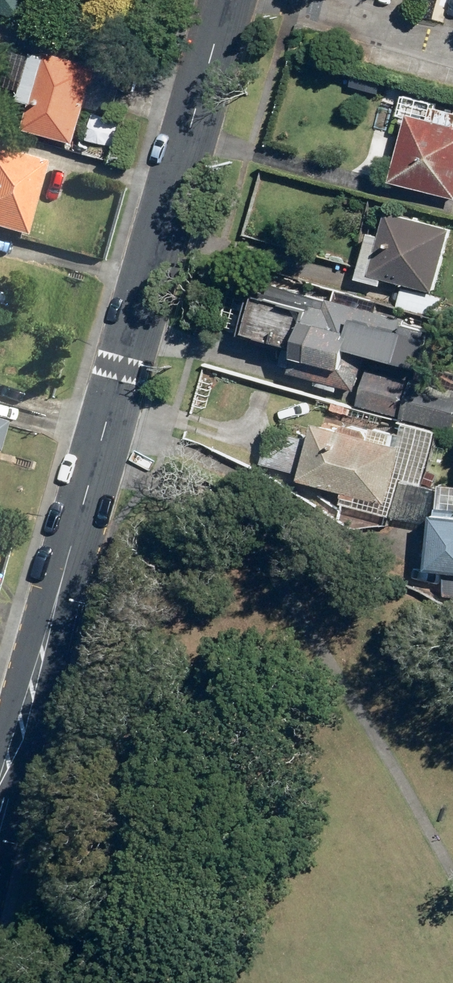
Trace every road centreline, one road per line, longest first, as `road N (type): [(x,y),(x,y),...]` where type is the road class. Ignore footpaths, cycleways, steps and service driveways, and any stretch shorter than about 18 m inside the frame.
road 1 (residential): [(227,0),(18,743)]

